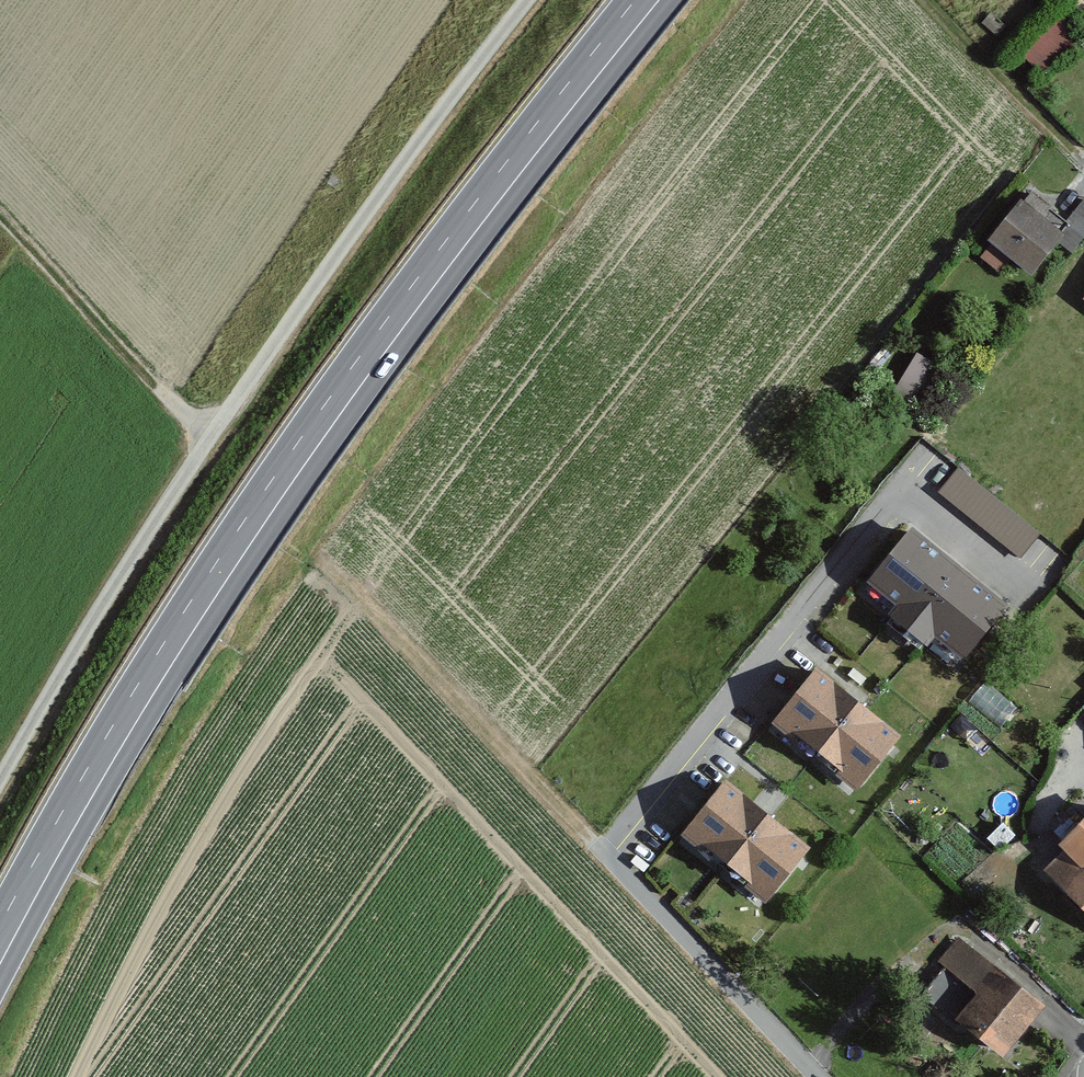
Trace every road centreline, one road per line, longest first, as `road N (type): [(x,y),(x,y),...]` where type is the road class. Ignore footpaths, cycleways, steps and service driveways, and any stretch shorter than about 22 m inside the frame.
road 1 (primary): [(648,0),(305,448),(143,694),(0,944)]
road 2 (track): [(527,0),(219,425),(0,780)]
road 3 (residential): [(822,1076),(607,843),(917,468)]

